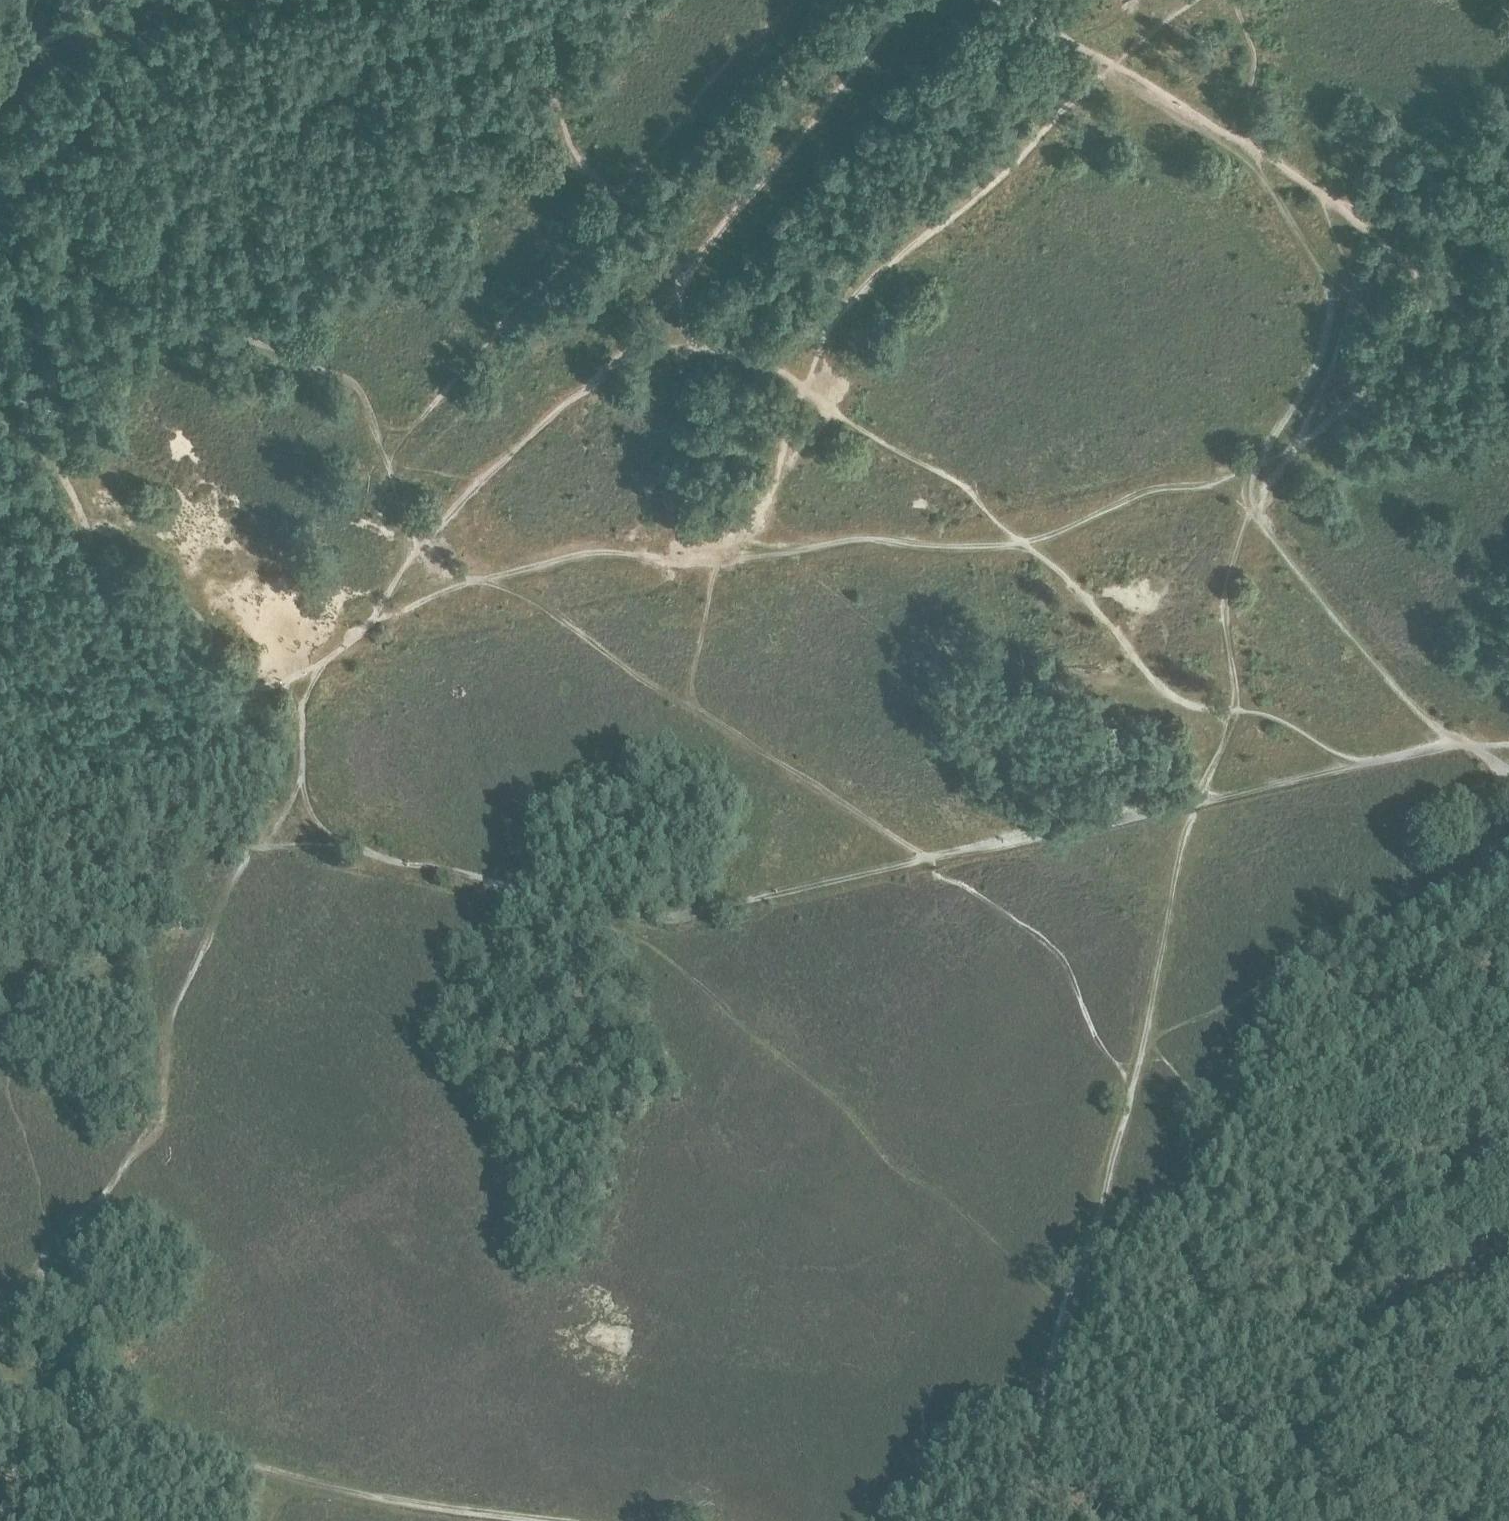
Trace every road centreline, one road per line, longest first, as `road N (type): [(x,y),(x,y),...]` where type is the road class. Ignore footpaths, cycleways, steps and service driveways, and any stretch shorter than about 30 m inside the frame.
road 1 (track): [(1021,0),(1450,275),(1508,324)]
road 2 (track): [(554,1520),(462,1511),(246,1464),(68,1391)]

